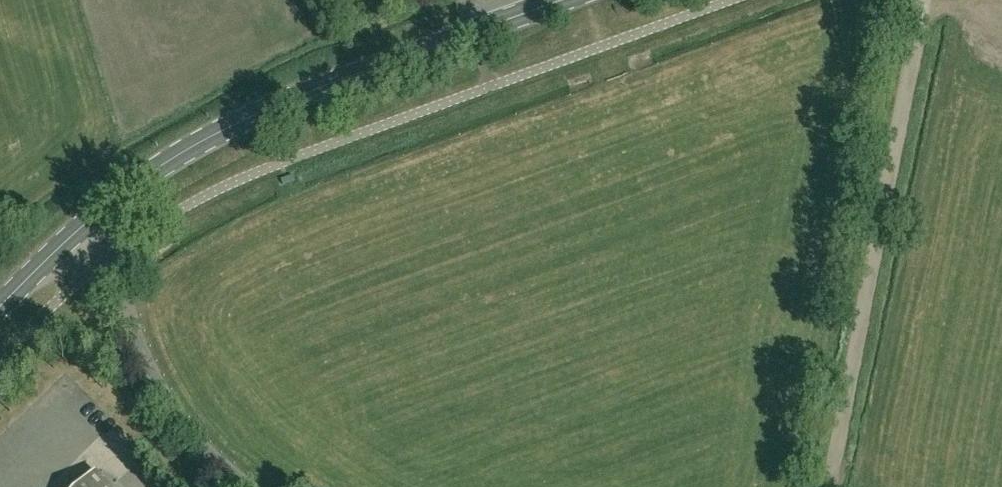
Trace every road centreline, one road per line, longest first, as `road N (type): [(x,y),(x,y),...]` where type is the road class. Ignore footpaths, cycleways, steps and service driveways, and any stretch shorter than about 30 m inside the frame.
road 1 (secondary): [(0,309),(110,211),(286,100),(551,0)]
road 2 (unclassified): [(837,486),(927,0)]

